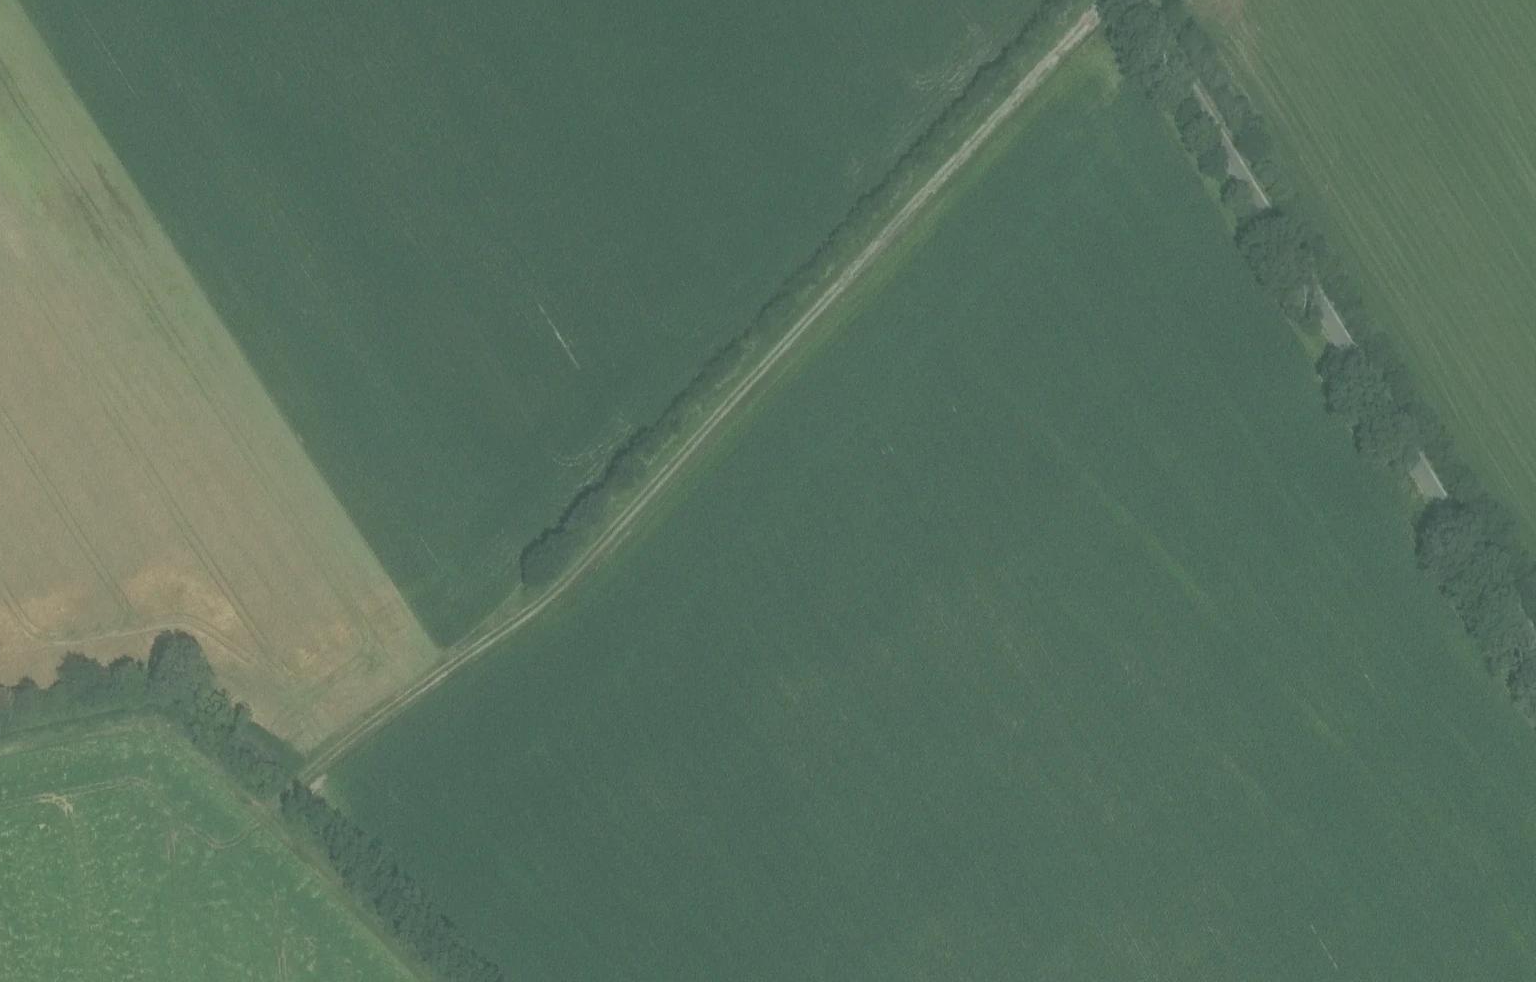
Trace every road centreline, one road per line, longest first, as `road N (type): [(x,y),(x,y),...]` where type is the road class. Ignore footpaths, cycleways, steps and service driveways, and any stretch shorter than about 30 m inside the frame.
road 1 (unclassified): [(1535,634),(1144,0)]

